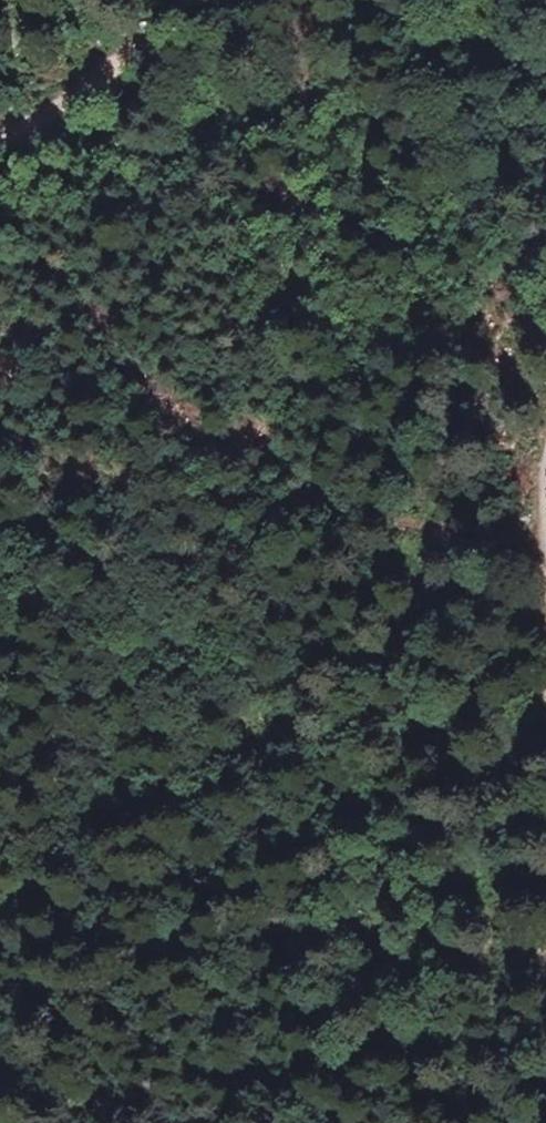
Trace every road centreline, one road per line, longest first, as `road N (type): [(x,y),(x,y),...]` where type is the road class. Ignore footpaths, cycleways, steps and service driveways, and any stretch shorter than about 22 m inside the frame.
road 1 (track): [(0,138),(162,34),(235,0)]

